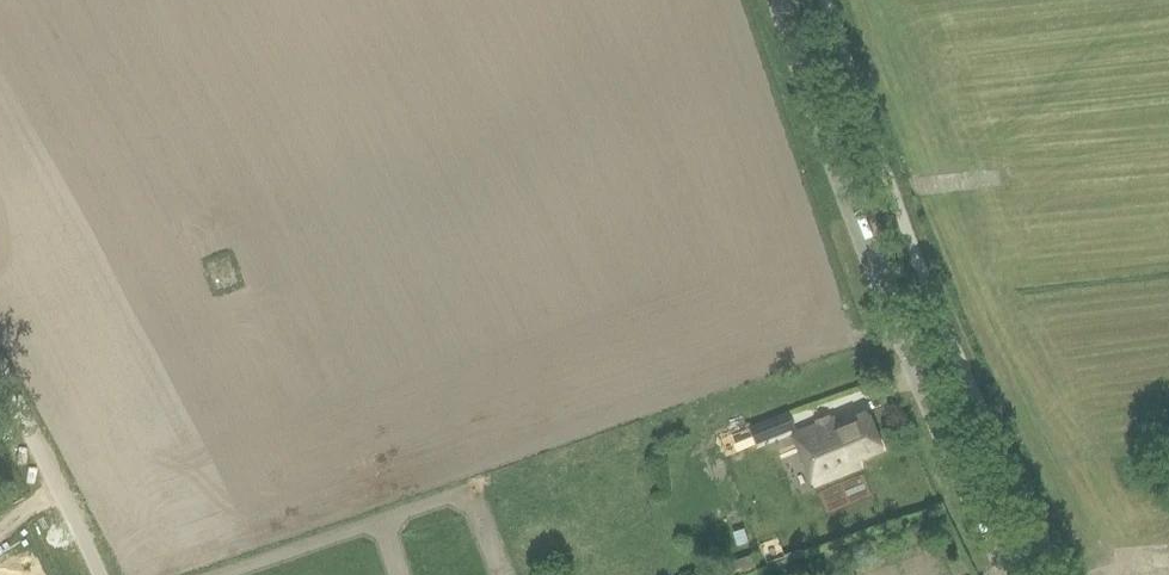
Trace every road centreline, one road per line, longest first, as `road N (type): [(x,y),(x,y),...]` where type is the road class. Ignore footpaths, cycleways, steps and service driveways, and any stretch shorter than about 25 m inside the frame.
road 1 (tertiary): [(1016,574),(921,376),(786,0)]
road 2 (unclassified): [(96,574),(0,380)]

